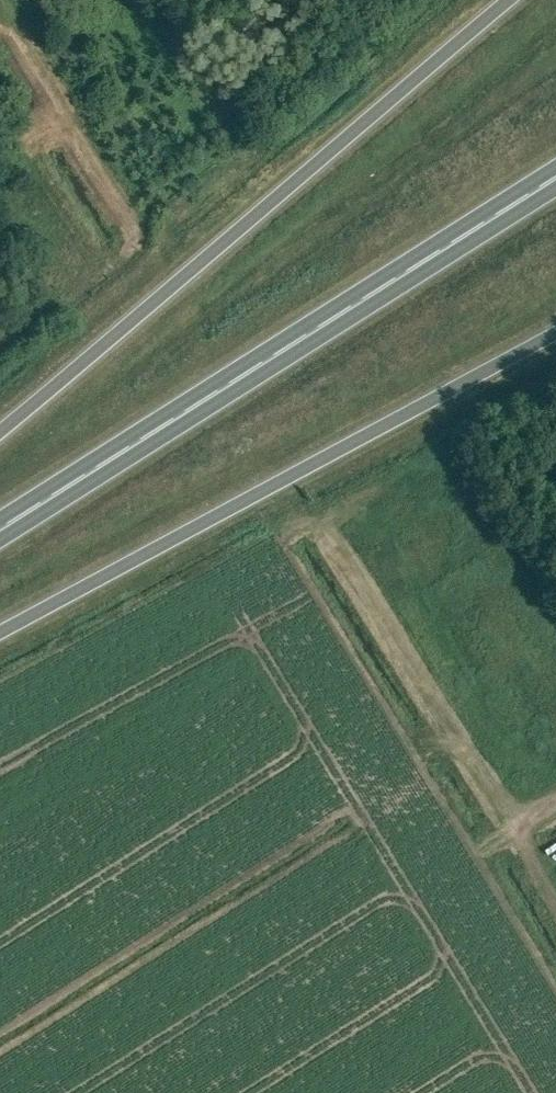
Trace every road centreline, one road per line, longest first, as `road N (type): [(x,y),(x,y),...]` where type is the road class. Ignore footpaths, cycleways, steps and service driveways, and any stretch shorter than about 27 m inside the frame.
road 1 (trunk): [(510,0),(0,430)]
road 2 (trunk): [(0,529),(555,178)]
road 3 (trunk): [(0,635),(555,334)]
road 4 (track): [(522,819),(459,745),(328,542)]
road 5 (track): [(555,798),(522,819),(517,835),(555,906)]

